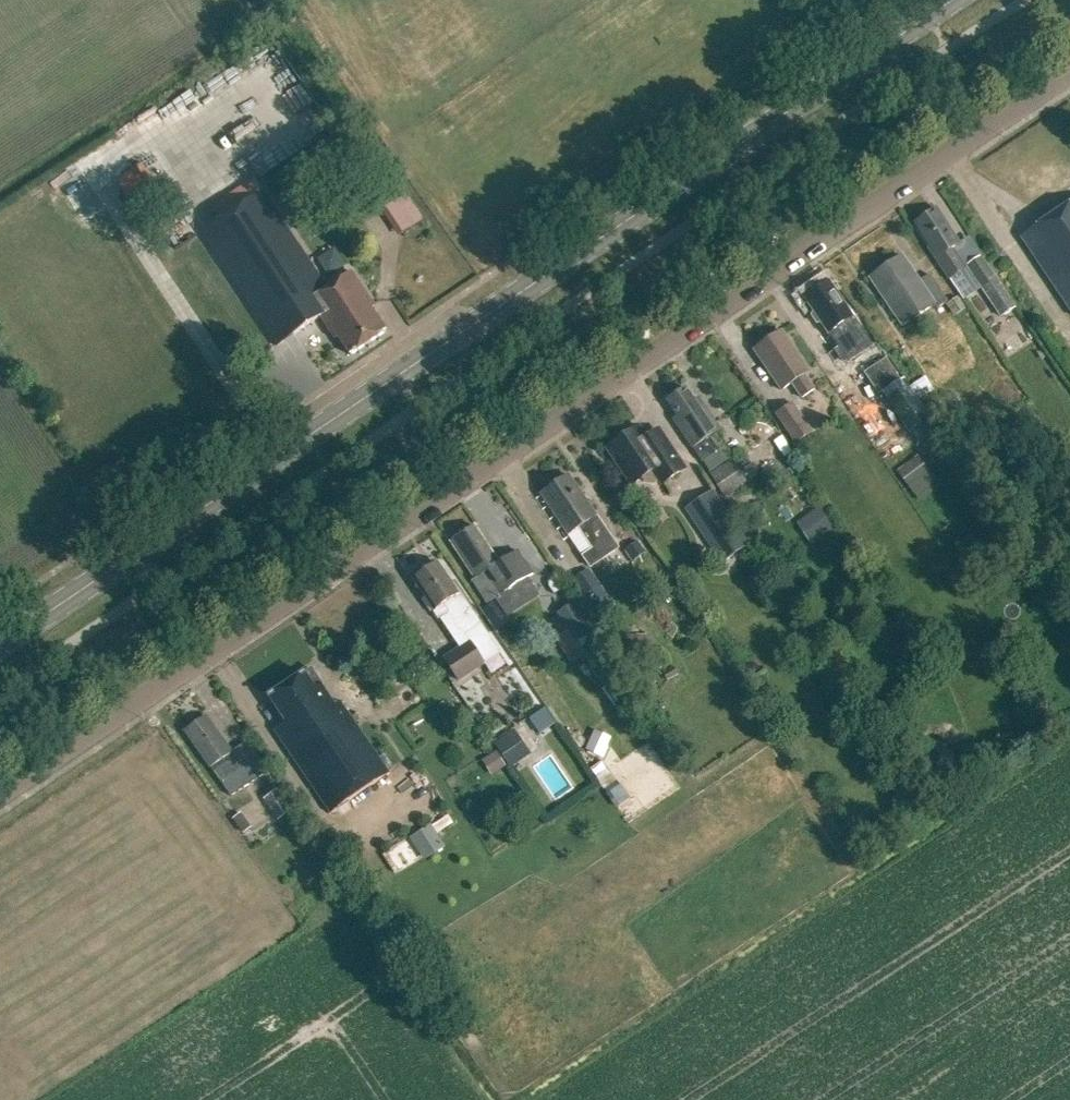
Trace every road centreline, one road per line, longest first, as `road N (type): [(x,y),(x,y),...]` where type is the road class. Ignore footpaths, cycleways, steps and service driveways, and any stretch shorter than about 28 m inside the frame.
road 1 (unclassified): [(0,793),(1069,70)]
road 2 (secondary): [(0,643),(951,0)]

